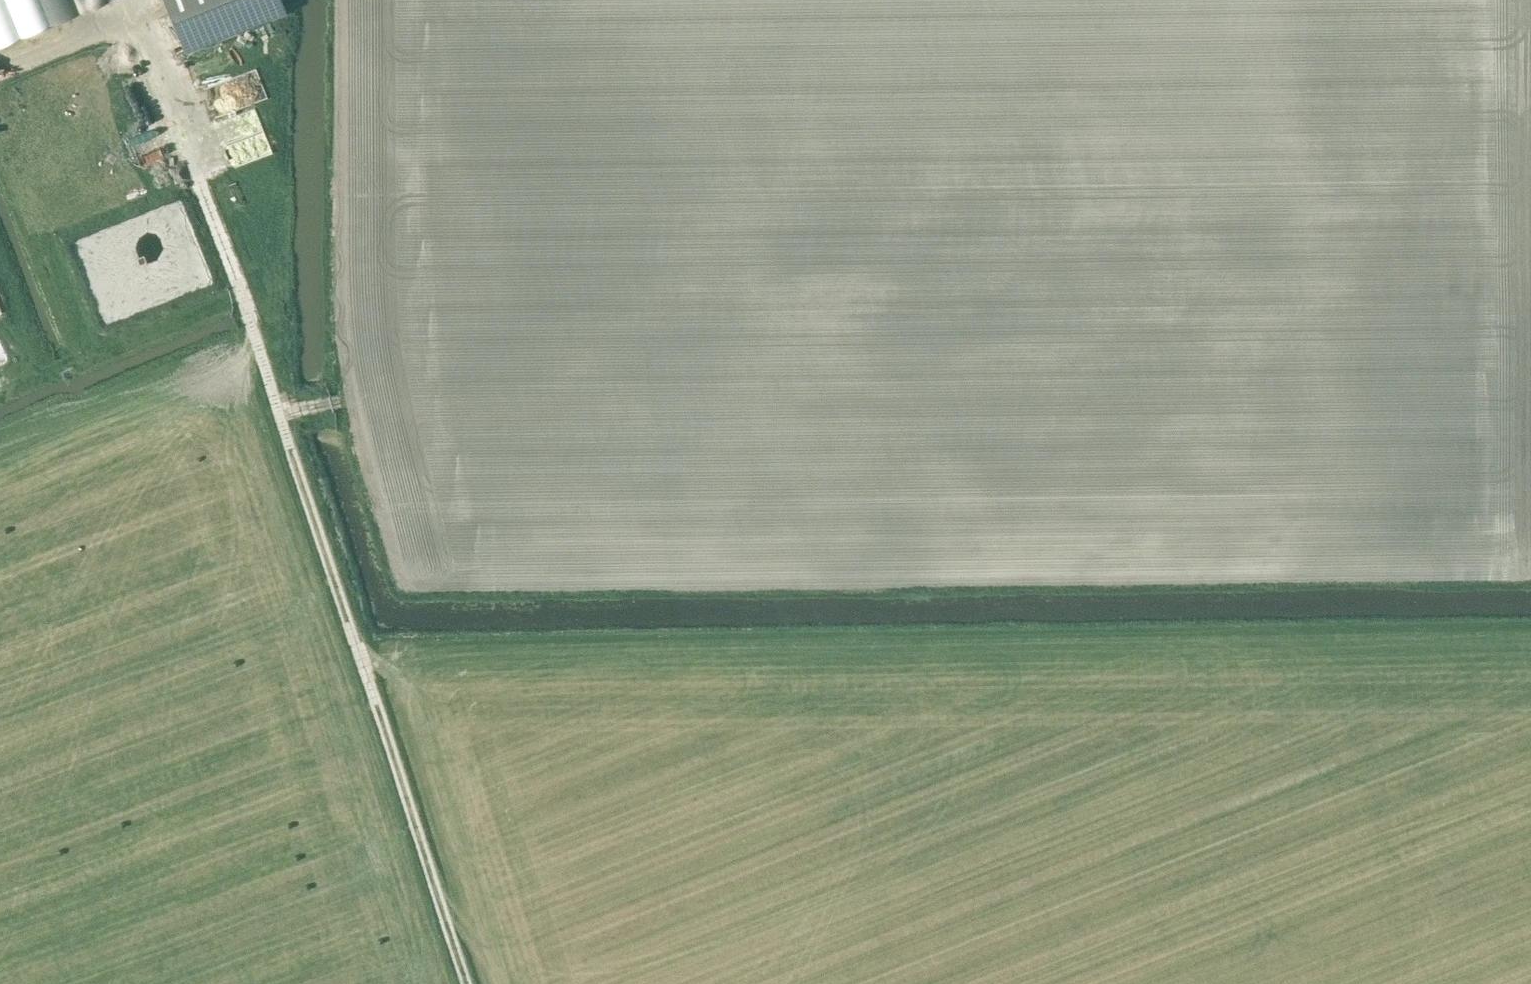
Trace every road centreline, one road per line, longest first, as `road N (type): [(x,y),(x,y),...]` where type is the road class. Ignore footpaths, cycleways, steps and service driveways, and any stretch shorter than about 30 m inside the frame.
road 1 (track): [(467,983),(279,412),(340,402)]
road 2 (track): [(279,412),(251,317),(139,37)]
road 3 (track): [(0,61),(129,11)]

